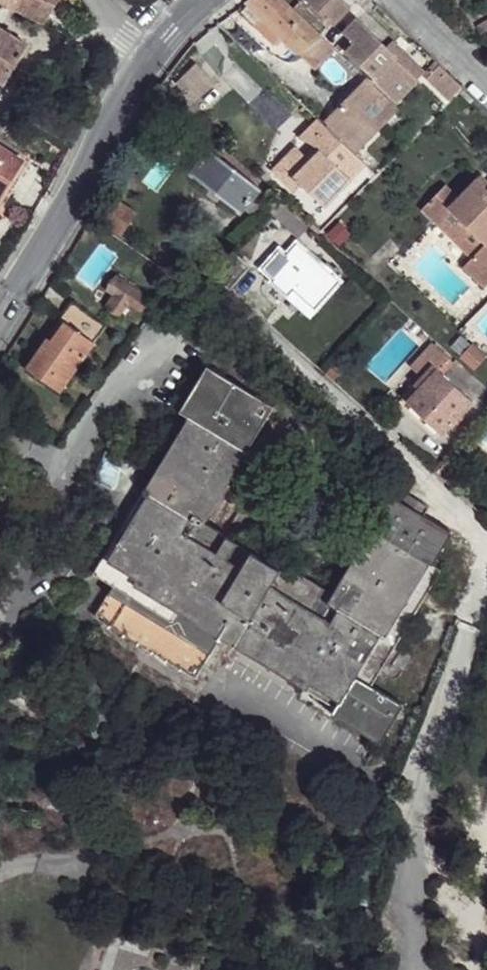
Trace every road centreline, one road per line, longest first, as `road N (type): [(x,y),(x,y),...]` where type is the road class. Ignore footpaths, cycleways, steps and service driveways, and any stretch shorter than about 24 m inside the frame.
road 1 (residential): [(0,319),(154,54)]
road 2 (residential): [(486,86),(399,0)]

